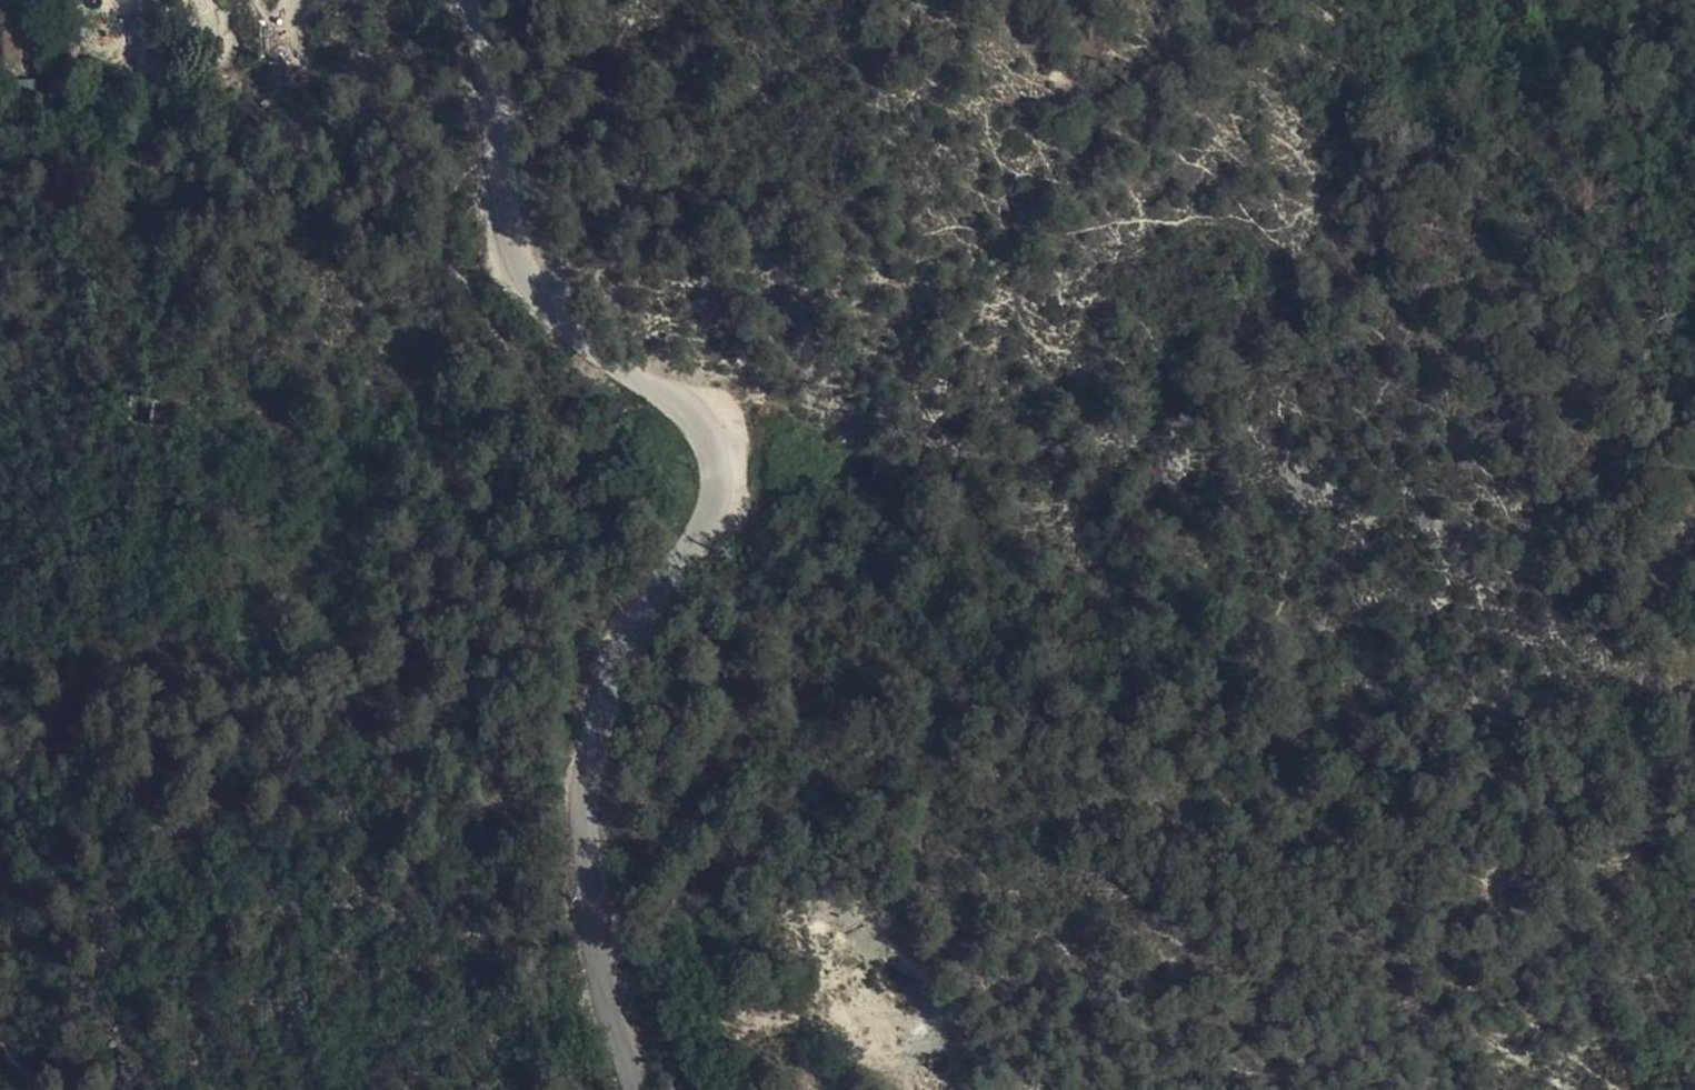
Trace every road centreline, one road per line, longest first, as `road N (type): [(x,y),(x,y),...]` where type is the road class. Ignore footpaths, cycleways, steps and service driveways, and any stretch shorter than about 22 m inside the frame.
road 1 (residential): [(639,1089),(602,997),(588,835),(609,703),(708,521),(718,481),(700,428),(666,392),(595,344),(536,282),(504,193),(458,0)]

